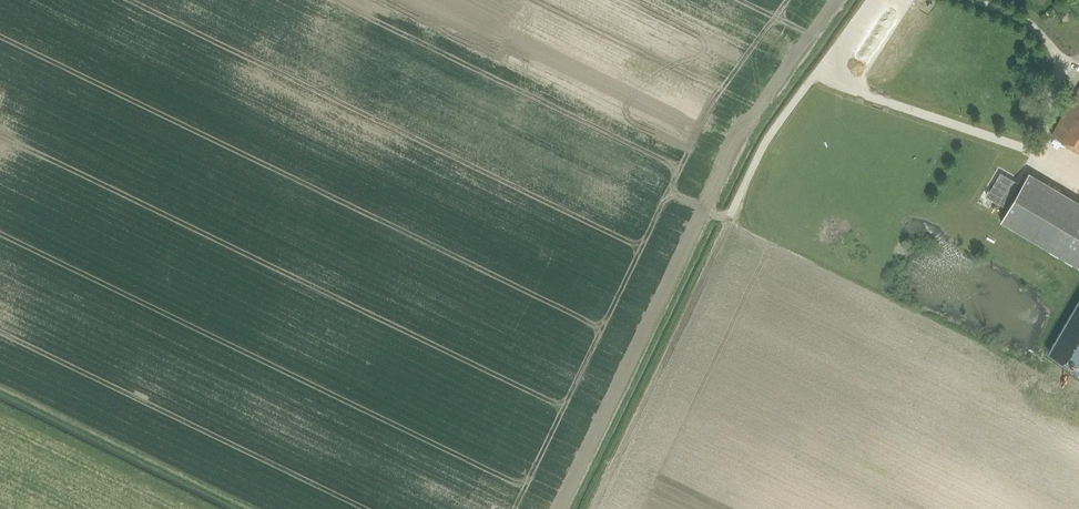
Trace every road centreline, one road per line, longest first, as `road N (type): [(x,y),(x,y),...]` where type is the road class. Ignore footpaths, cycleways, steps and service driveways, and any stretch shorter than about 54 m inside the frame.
road 1 (track): [(1078,168),(815,75),(767,141),(727,221)]
road 2 (unclassified): [(1041,155),(1056,54),(1030,24),(969,0)]

